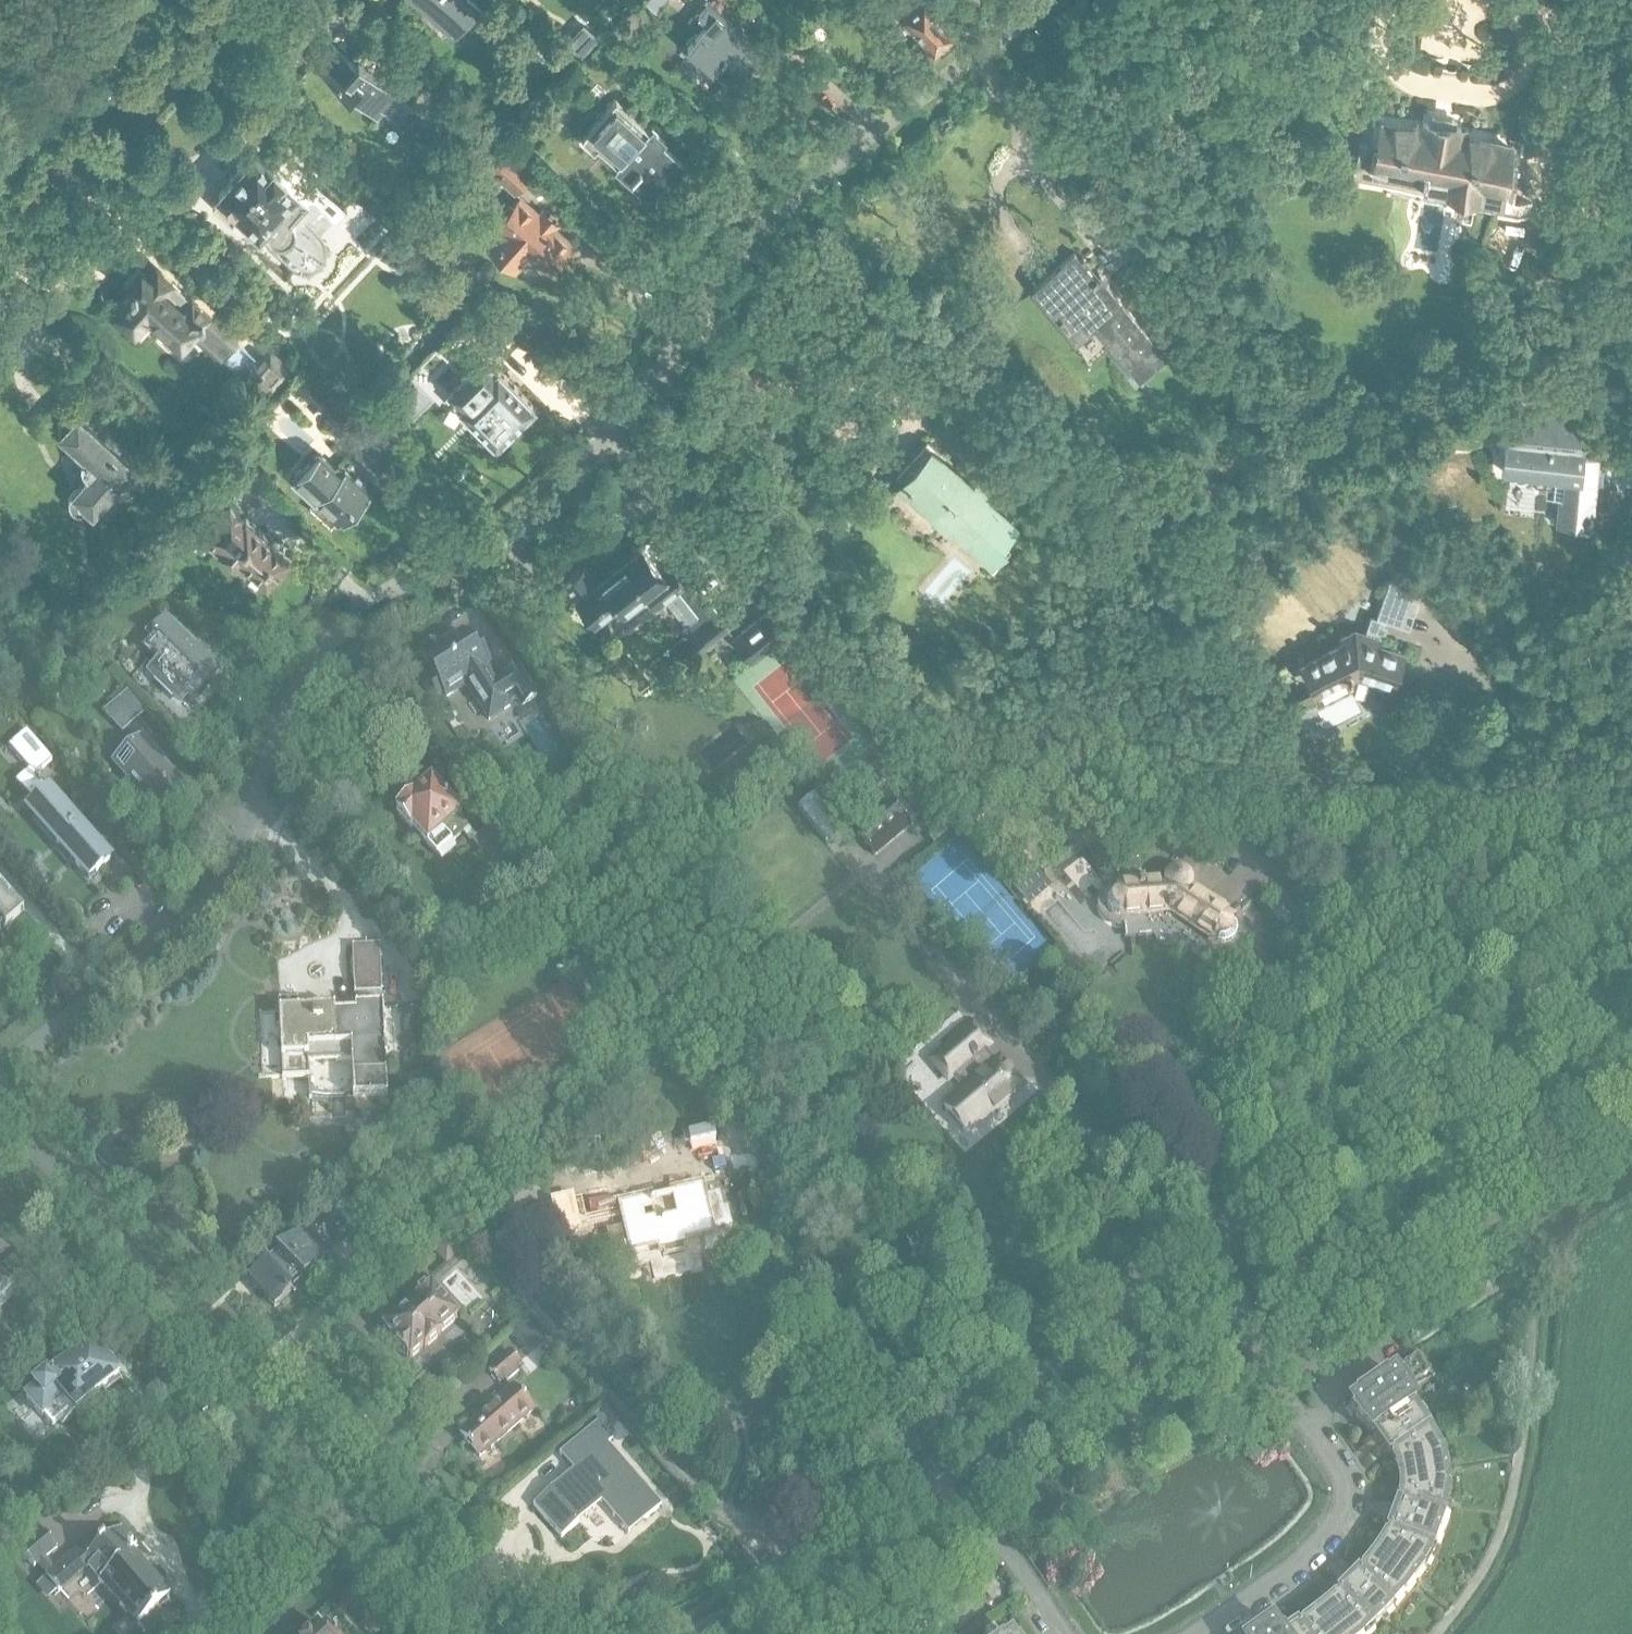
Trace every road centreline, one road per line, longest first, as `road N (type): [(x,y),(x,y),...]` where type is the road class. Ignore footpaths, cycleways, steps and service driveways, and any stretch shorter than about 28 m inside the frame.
road 1 (residential): [(0,1069),(98,1001),(223,879),(285,715),(317,659),(360,613),(399,584),(520,525),(552,498),(637,406),(766,225),(1047,0)]
road 2 (residential): [(460,1633),(0,1107)]
road 3 (residential): [(1205,1244),(1631,897)]
road 4 (residential): [(936,1468),(1205,1244)]
road 5 (residential): [(692,1633),(825,1560),(936,1468)]
road 6 (tertiary): [(193,0),(0,212)]
road 7 (residential): [(1314,1434),(1339,1467),(1348,1502),(1333,1530),(1200,1633)]
road 8 (residential): [(1314,1434),(1251,1346),(1205,1244)]

